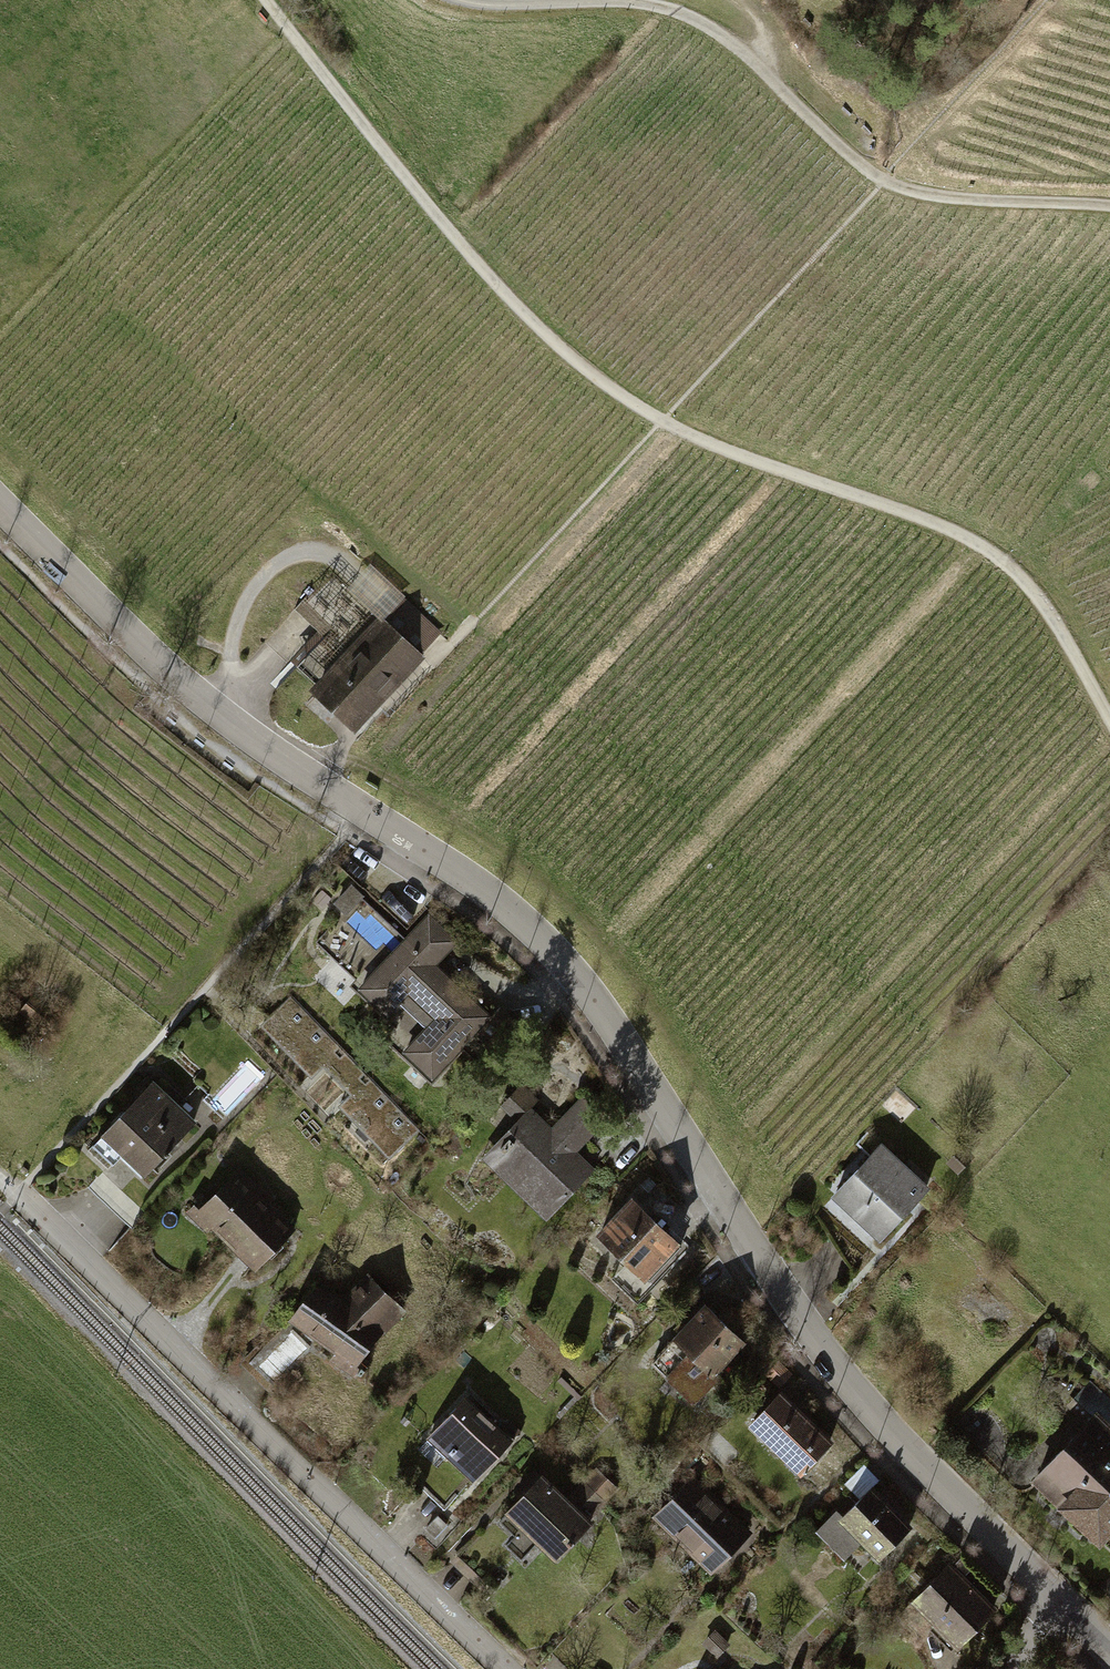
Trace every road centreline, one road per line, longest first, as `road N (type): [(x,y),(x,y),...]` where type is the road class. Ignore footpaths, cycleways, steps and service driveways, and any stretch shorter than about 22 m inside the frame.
road 1 (residential): [(0,504),(161,666),(317,781),(489,885),(578,974),(672,1110),(750,1245),(889,1428),(1057,1595)]
road 2 (track): [(267,0),(452,235),(603,382),(663,422),(931,523),(1013,565),(1082,655),(1109,710)]
road 3 (track): [(464,0),(664,9),(735,44),(884,179),(947,205),(1109,216)]
road 4 (residential): [(0,1178),(508,1668)]

